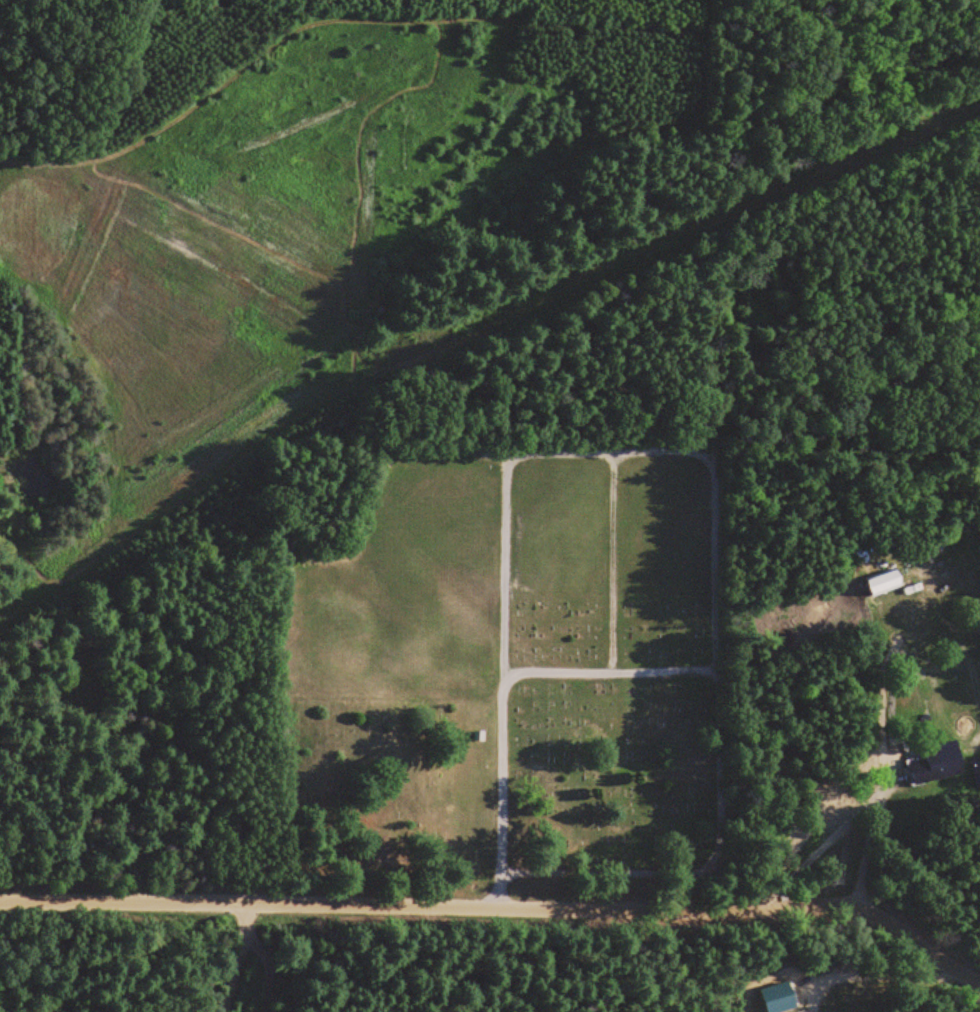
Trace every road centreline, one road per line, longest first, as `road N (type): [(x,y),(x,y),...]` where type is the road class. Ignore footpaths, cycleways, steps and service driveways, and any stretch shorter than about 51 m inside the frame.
road 1 (residential): [(979,987),(945,969),(883,917),(850,907),(0,899)]

